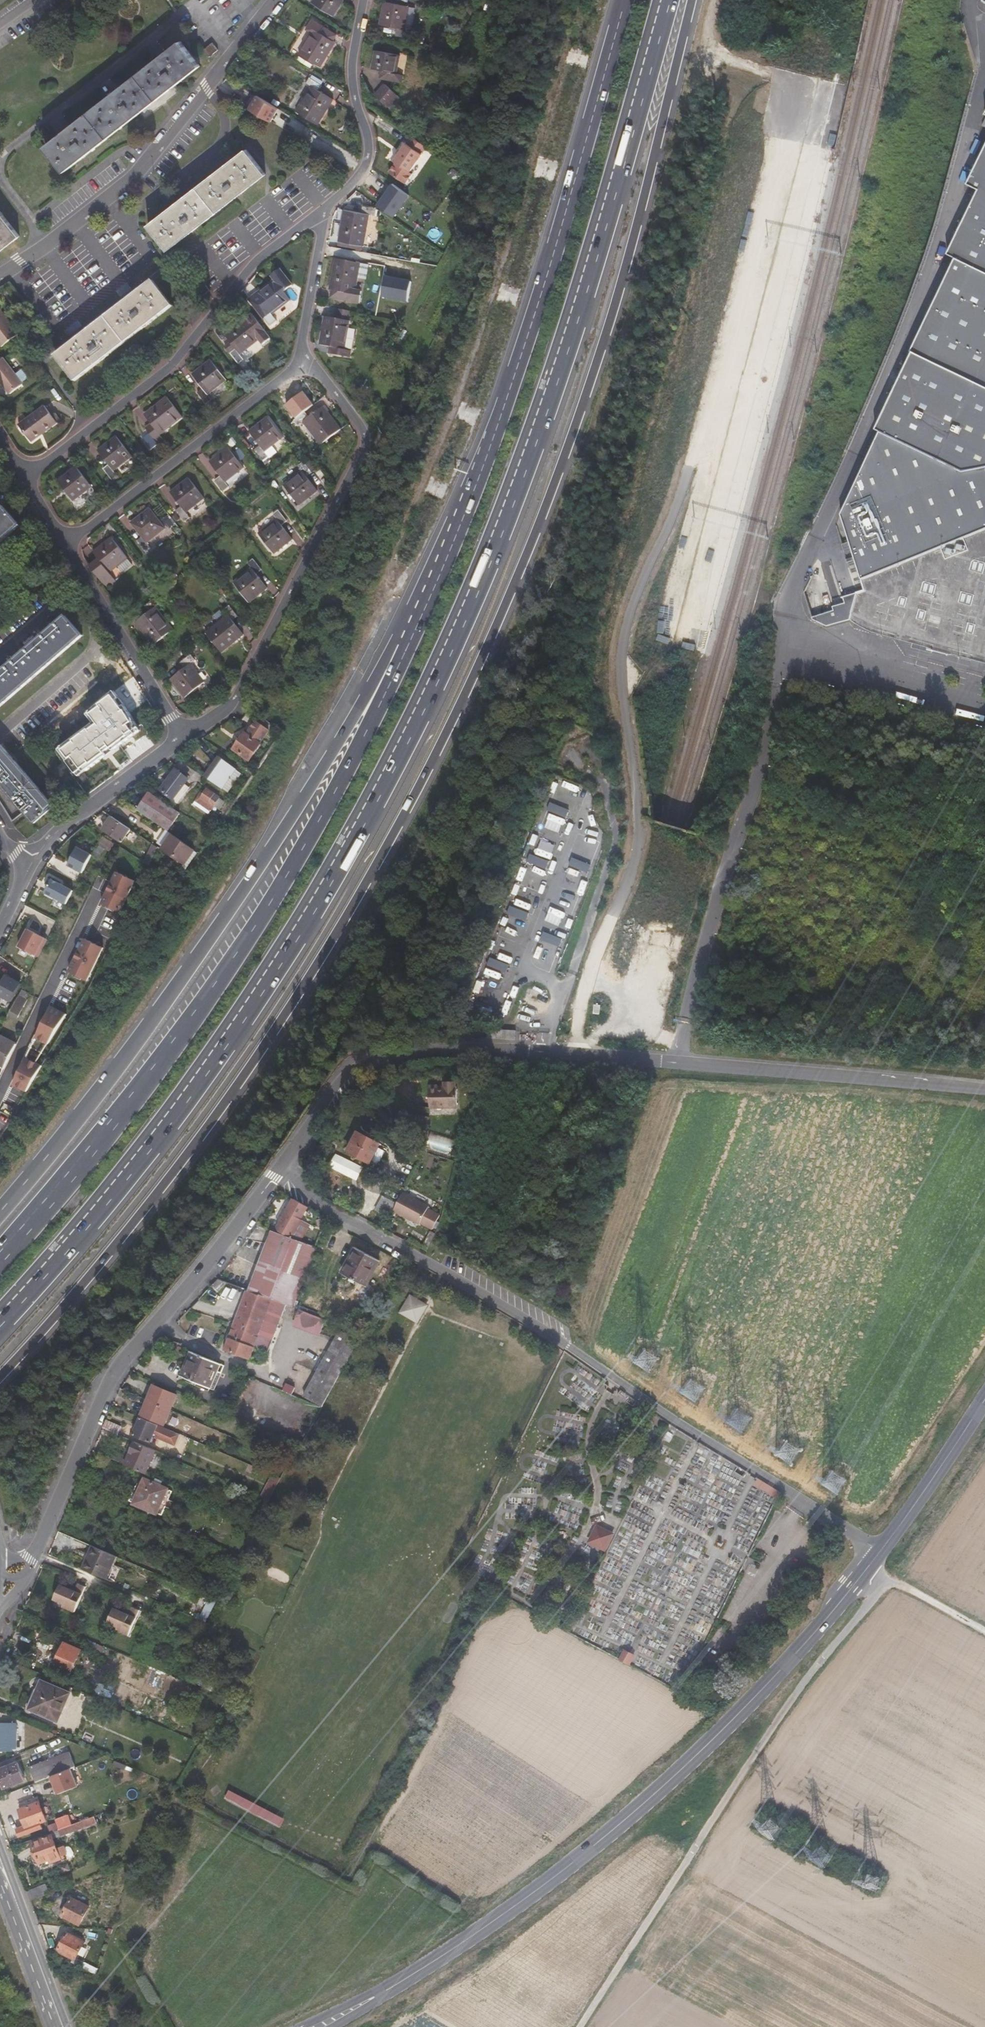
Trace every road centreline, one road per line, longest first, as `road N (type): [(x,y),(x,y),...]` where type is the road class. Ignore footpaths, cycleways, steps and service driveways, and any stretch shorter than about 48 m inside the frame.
road 1 (motorway): [(0,1376),(114,1248),(258,1055),(354,904),(454,719),(586,396),(692,0)]
road 2 (motorway): [(0,1320),(125,1177),(228,1040),(326,887),(426,700),(564,352),(666,0)]
road 3 (track): [(576,1056),(609,918),(635,864),(639,818),(625,698),(700,516),(802,125),(797,99),(718,49),(711,19),(718,0)]
road 4 (unclassified): [(277,1171),(339,1085),(359,1068),(421,1050),(984,1089)]
road 5 (motorway): [(411,636),(341,780),(236,953),(133,1097),(0,1257)]
road 6 (primary): [(315,2026),(393,1988),(588,1850),(759,1694),(879,1553)]
road 7 (unclassified): [(879,1553),(599,1362),(328,1210),(277,1171)]
road 8 (motorway): [(411,636),(395,639),(337,745),(159,1014),(0,1211)]
road 9 (track): [(579,2026),(779,1719),(860,1616),(875,1576),(869,1564),(984,1630)]
road 10 (motorway): [(625,0),(494,436),(411,636)]
road 11 (track): [(443,1276),(331,1496),(317,1550),(212,1754),(185,1788)]
road 12 (unclassified): [(30,1560),(103,1387),(277,1171)]
road 13 (residential): [(300,354),(360,426),(362,455),(232,708),(184,739)]
road 14 (residential): [(276,0),(129,181),(0,275)]
road 15 (residential): [(315,220),(258,263),(165,376),(25,481)]
road 16 (residential): [(300,354),(293,372),(66,545)]
road 17 (residential): [(362,0),(348,70),(365,166),(315,220)]
road 18 (residential): [(66,545),(184,739)]
road 19 (residential): [(184,739),(43,846),(24,877)]
road 20 (primary): [(879,1553),(984,1398)]
road 21 (tertiary): [(60,2026),(2,1868)]
road 22 (residential): [(315,220),(300,354)]

